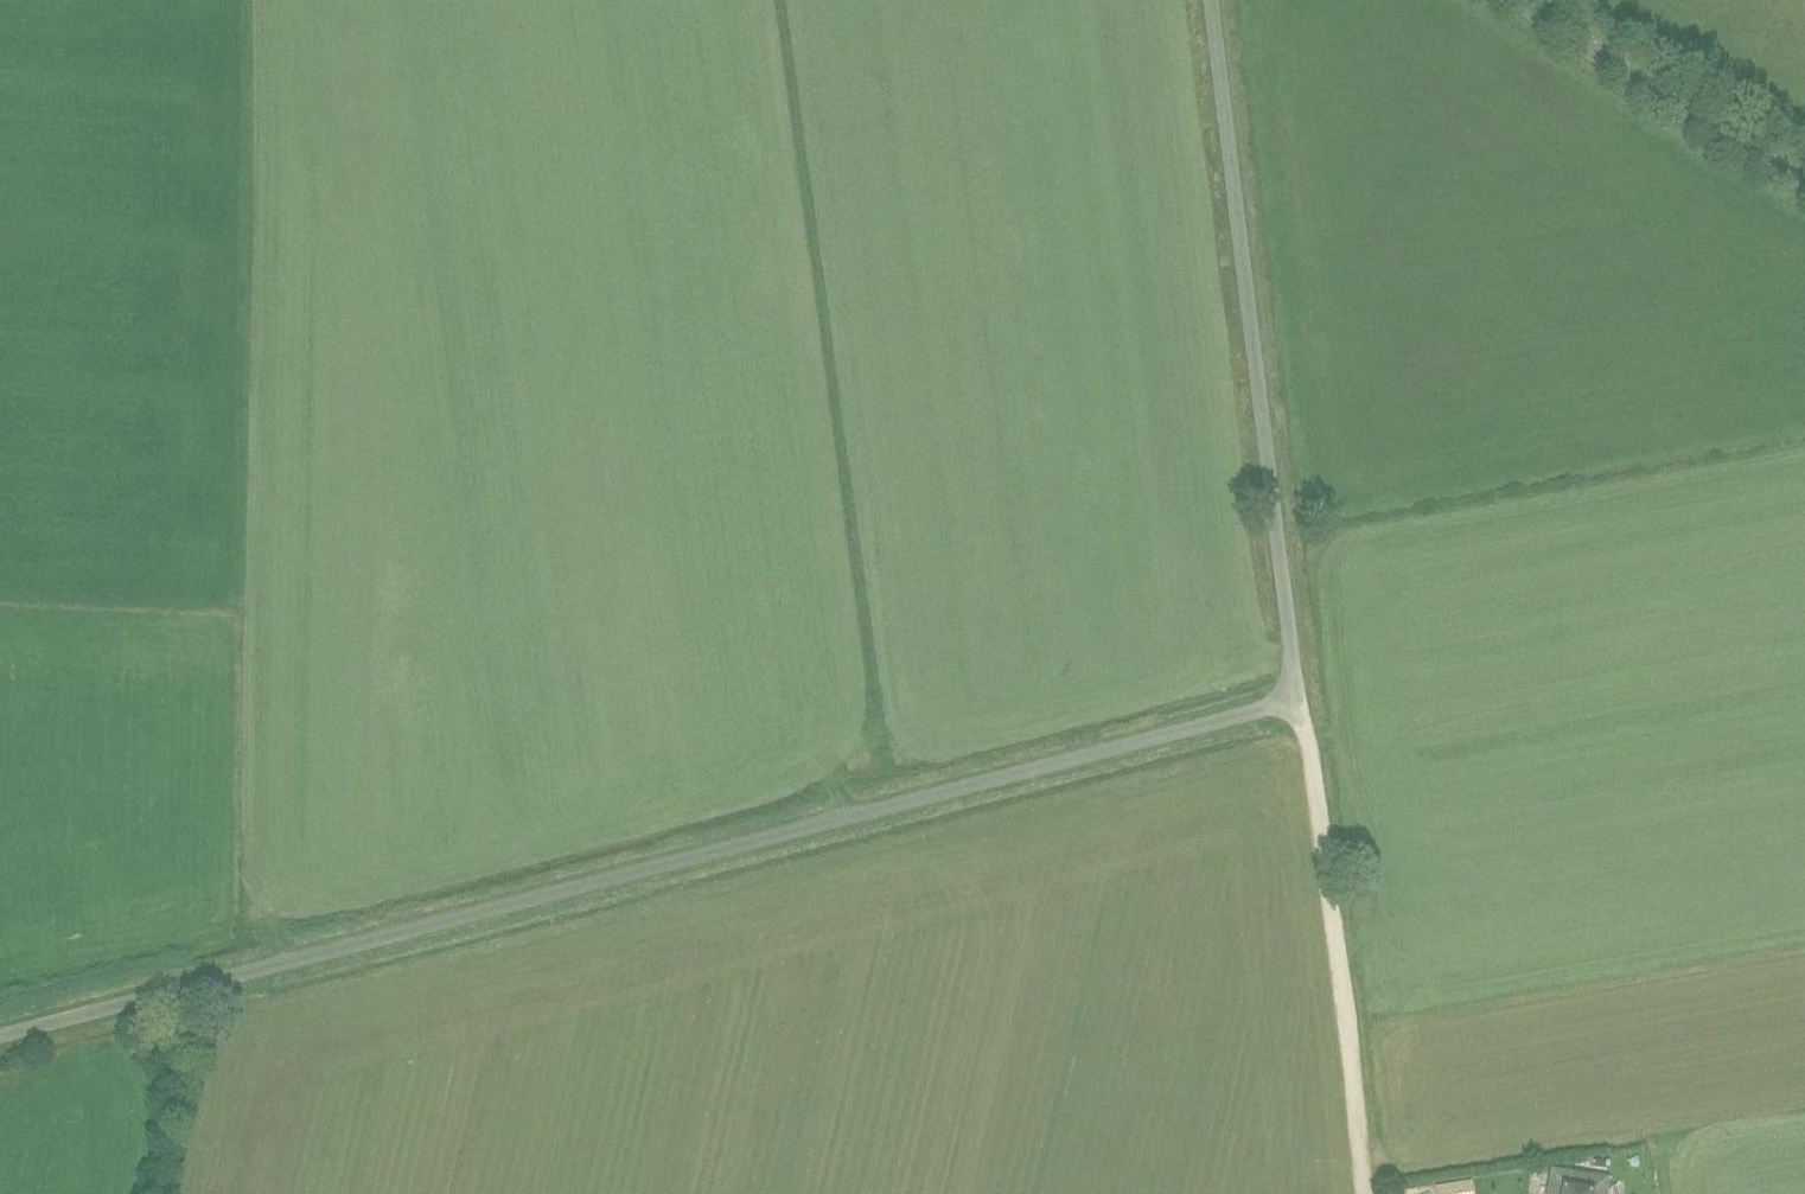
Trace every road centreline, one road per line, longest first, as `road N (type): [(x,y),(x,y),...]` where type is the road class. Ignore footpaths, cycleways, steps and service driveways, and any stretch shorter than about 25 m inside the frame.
road 1 (unclassified): [(0,1034),(1297,699),(1211,0)]
road 2 (track): [(1363,1193),(1297,699)]
road 3 (tertiary): [(1804,169),(1530,0)]

